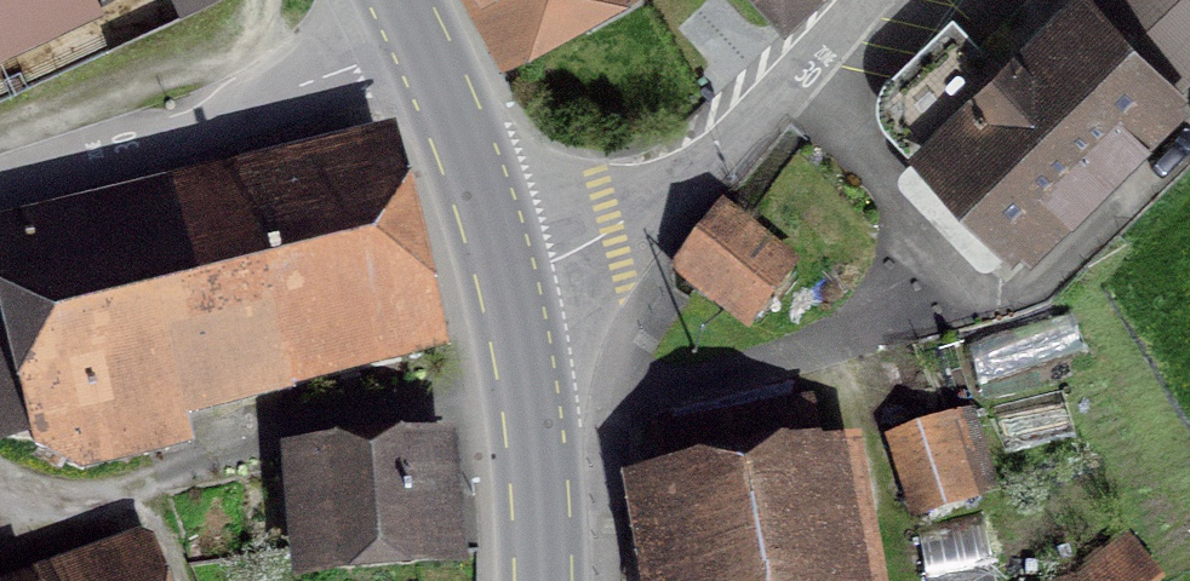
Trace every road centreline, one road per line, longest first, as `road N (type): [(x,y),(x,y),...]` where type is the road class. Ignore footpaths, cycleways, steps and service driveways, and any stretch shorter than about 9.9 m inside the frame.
road 1 (residential): [(519,298),(721,182),(866,0)]
road 2 (residential): [(0,189),(423,66)]
road 3 (primary): [(544,580),(519,298)]
road 4 (primary): [(519,298),(423,66)]

